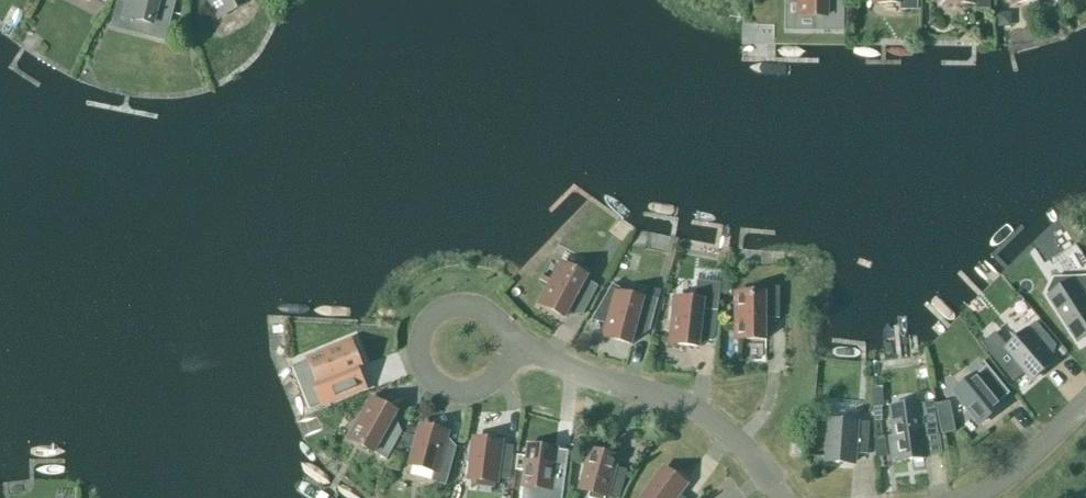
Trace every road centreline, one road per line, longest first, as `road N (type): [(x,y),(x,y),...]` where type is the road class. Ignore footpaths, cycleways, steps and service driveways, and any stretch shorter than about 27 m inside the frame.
road 1 (residential): [(781,497),(731,435),(707,418),(506,342)]
road 2 (residential): [(506,342),(493,317),(453,306),(429,321),(419,348),(428,375),(452,391),(480,389),(501,369)]
road 3 (residential): [(971,497),(1000,483),(1085,402)]

